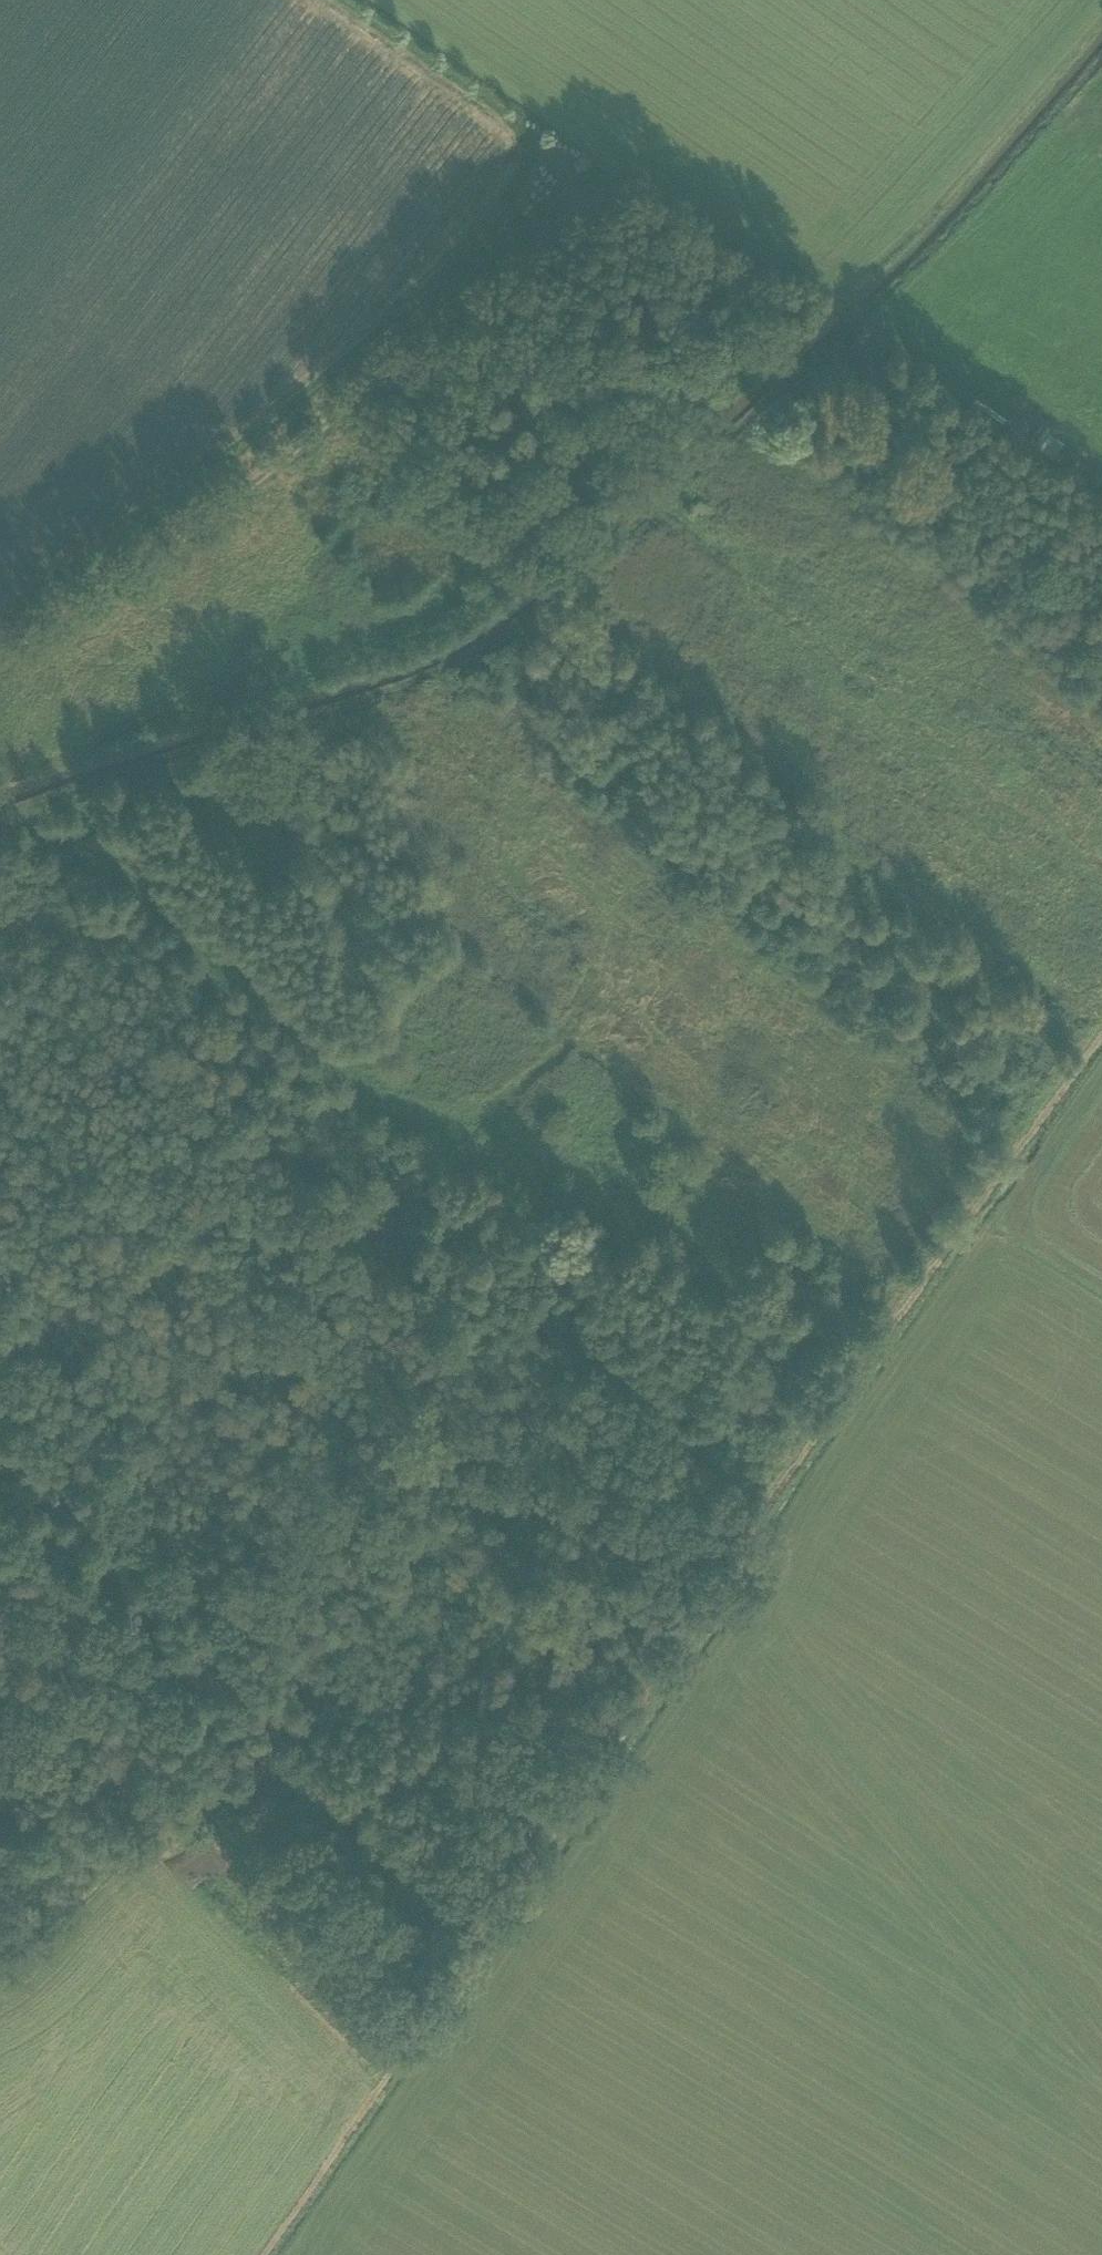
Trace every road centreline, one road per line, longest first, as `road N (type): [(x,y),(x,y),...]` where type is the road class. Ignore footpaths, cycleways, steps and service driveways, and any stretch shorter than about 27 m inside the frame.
road 1 (track): [(0,640),(232,492),(623,187),(640,181),(667,190),(849,325)]

